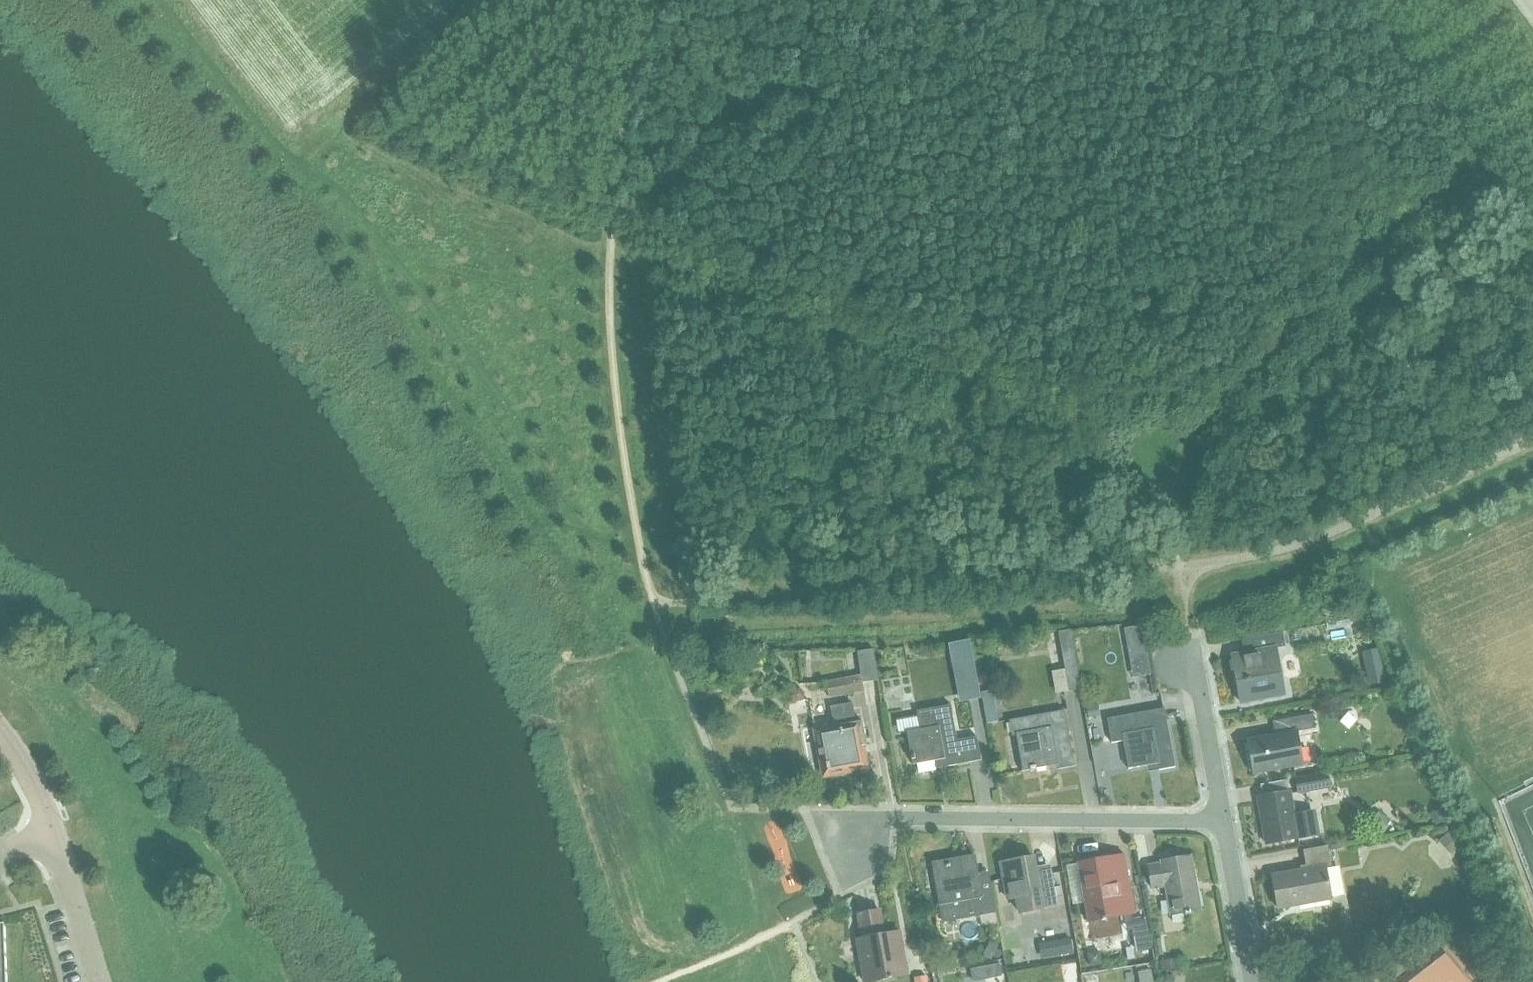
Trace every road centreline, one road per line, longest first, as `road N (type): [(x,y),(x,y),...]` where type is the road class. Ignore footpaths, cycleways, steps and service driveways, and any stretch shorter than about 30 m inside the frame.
road 1 (residential): [(823,815),(1222,825)]
road 2 (residential): [(1222,825),(1193,648)]
road 3 (residential): [(94,981),(43,822)]
road 4 (residential): [(1249,981),(1222,825)]

